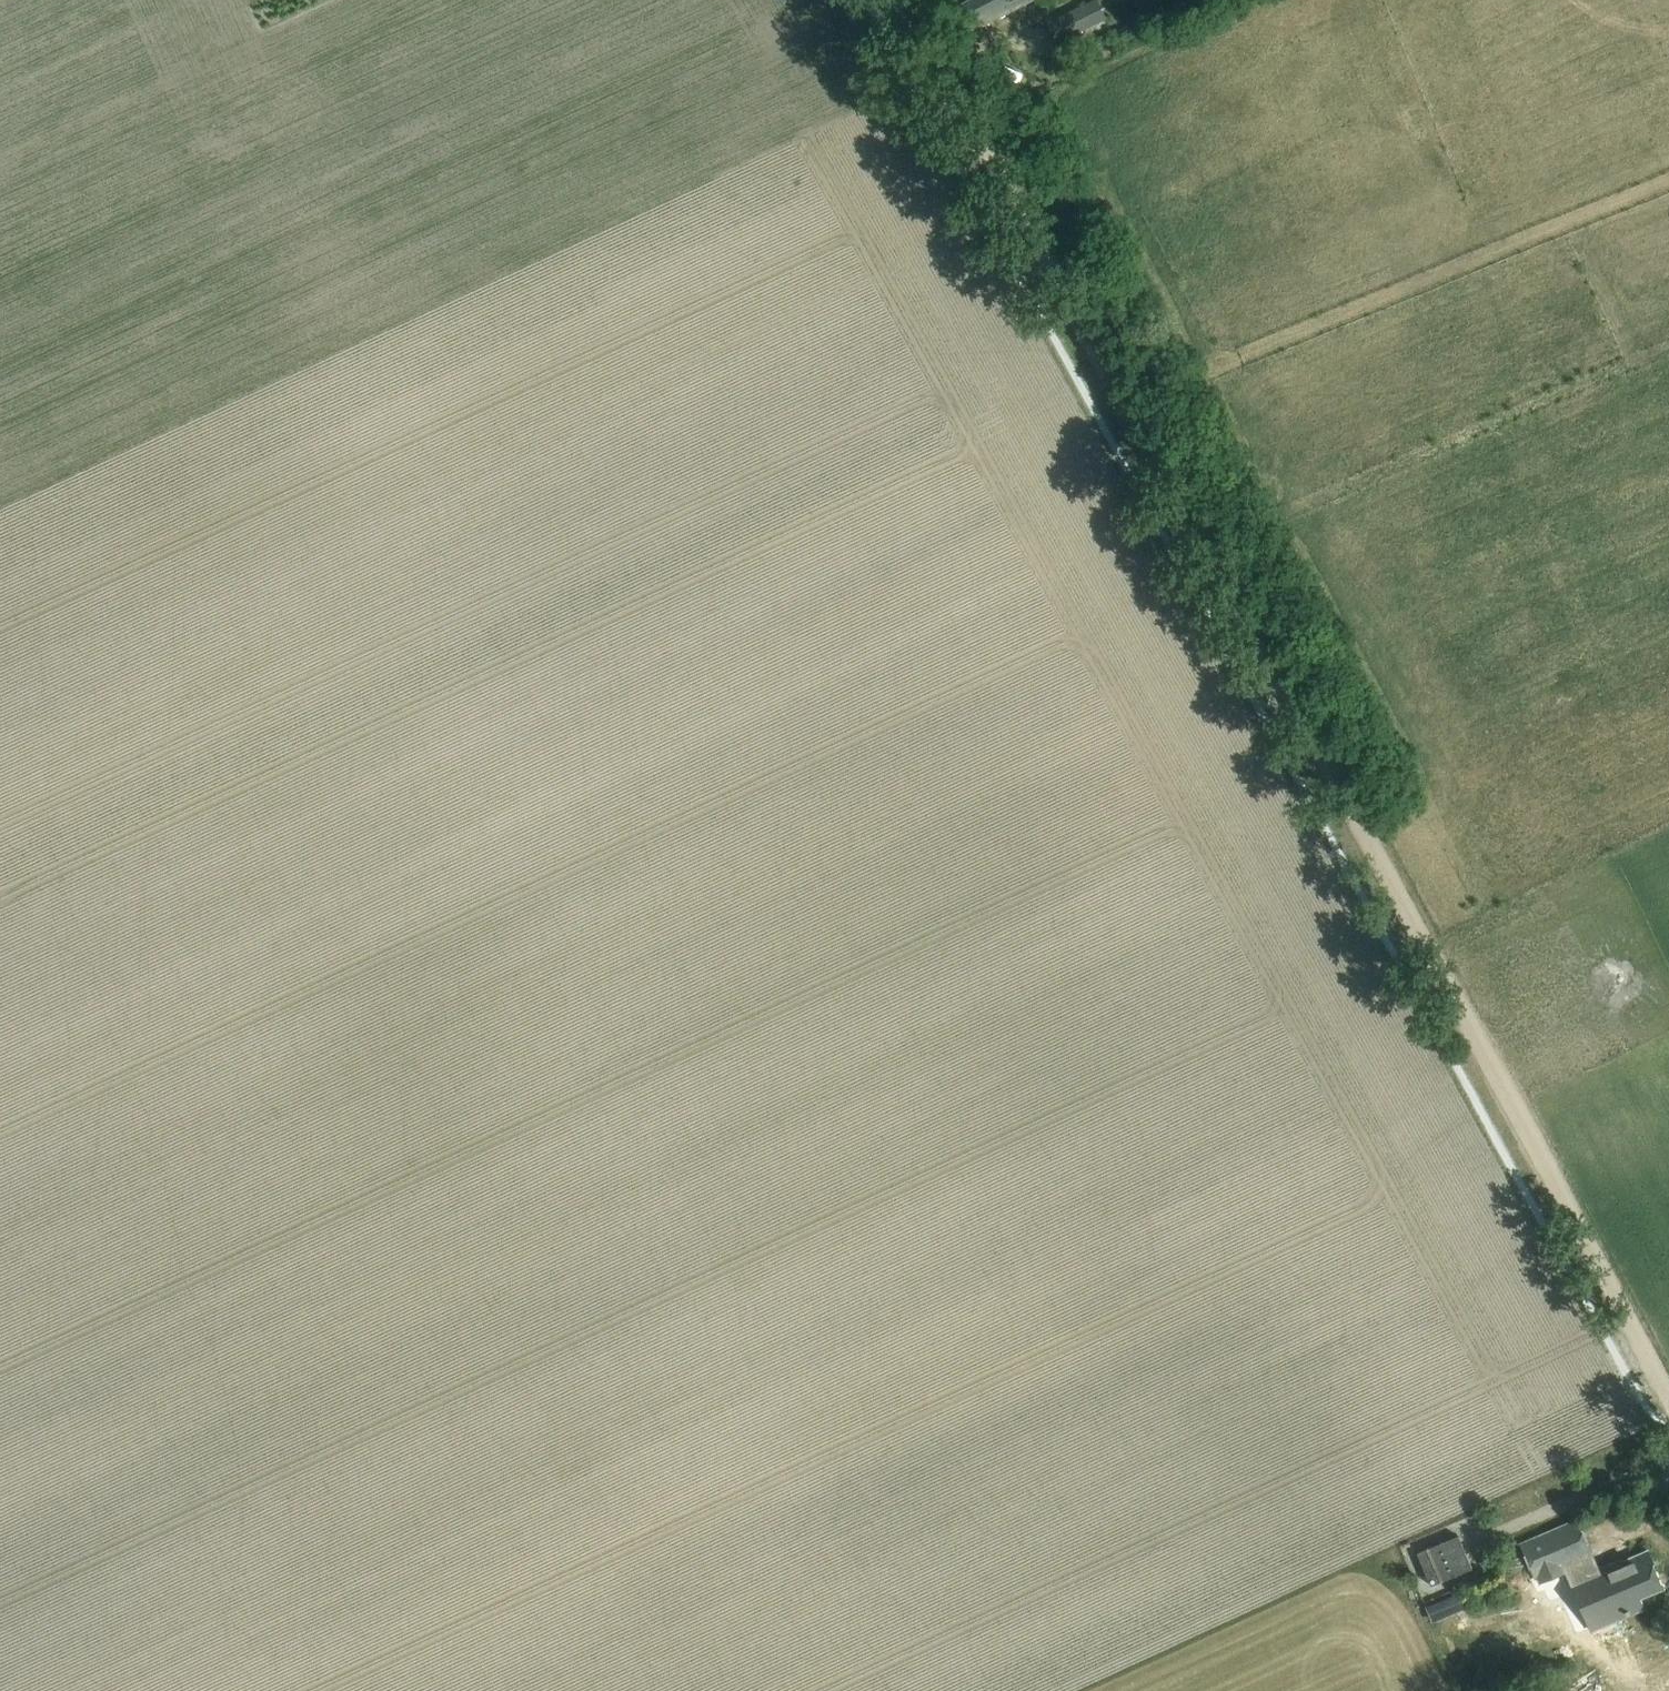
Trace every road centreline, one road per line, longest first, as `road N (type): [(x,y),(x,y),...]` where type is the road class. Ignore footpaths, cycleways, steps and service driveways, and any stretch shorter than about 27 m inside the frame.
road 1 (track): [(956,104),(1579,1220),(1668,1398)]
road 2 (unclassified): [(956,104),(897,0)]

